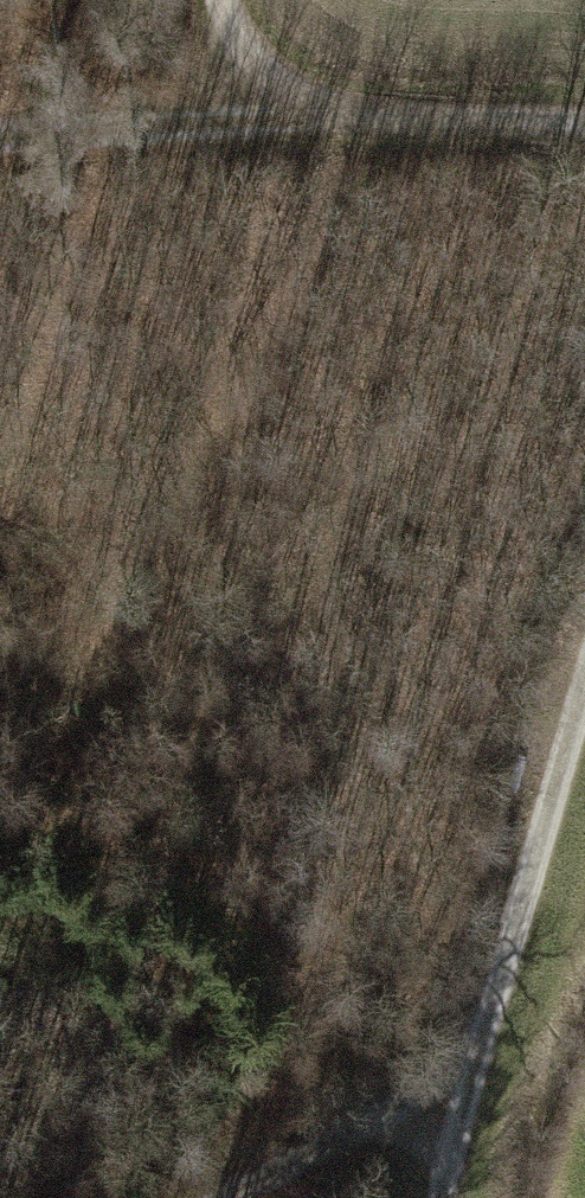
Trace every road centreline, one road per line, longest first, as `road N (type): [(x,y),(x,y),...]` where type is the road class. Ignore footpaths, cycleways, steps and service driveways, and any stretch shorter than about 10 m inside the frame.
road 1 (track): [(436,1197),(470,1040),(584,653)]
road 2 (track): [(584,129),(235,126)]
road 3 (track): [(470,1040),(210,1197)]
road 4 (track): [(235,126),(0,143)]
road 5 (track): [(235,126),(211,0)]

